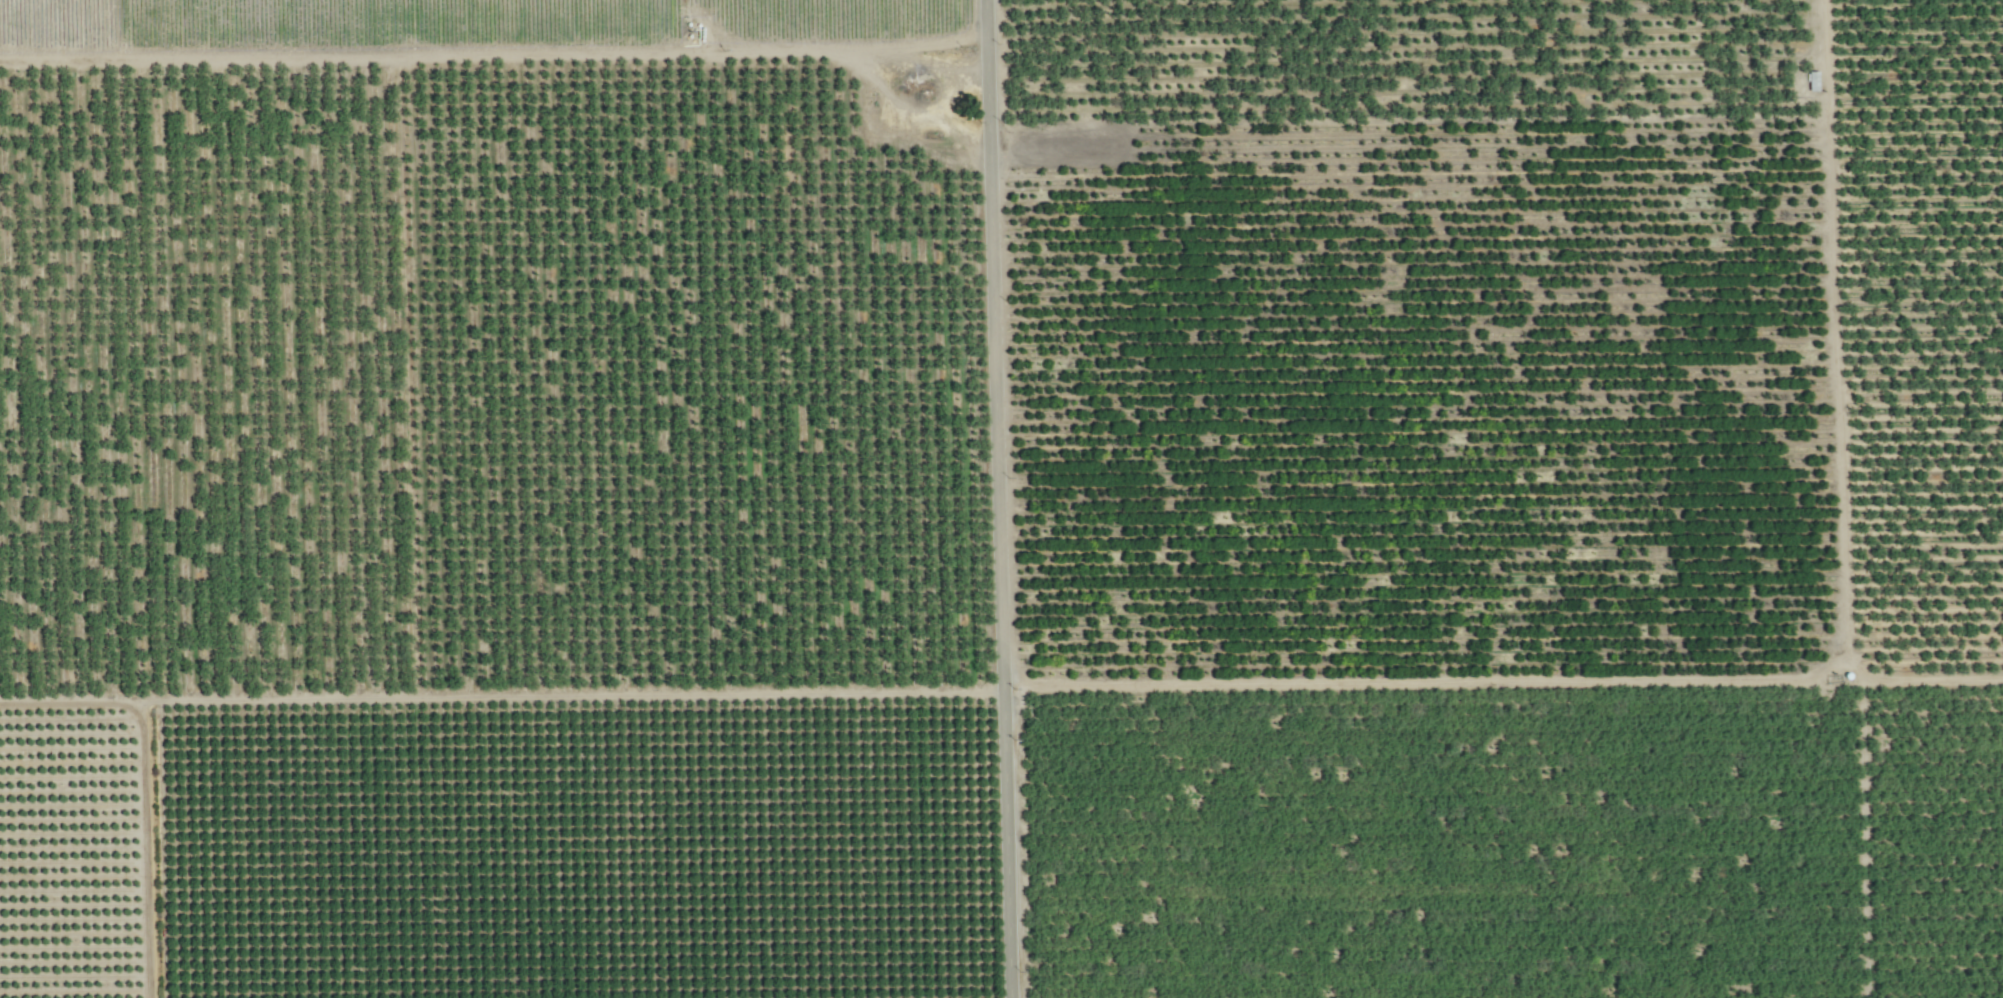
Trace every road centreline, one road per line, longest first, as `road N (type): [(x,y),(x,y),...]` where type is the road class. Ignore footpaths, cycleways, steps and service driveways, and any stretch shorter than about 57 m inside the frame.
road 1 (track): [(1008,694),(1837,678),(1846,652),(1846,584),(1825,0)]
road 2 (residential): [(989,0),(1013,997)]

